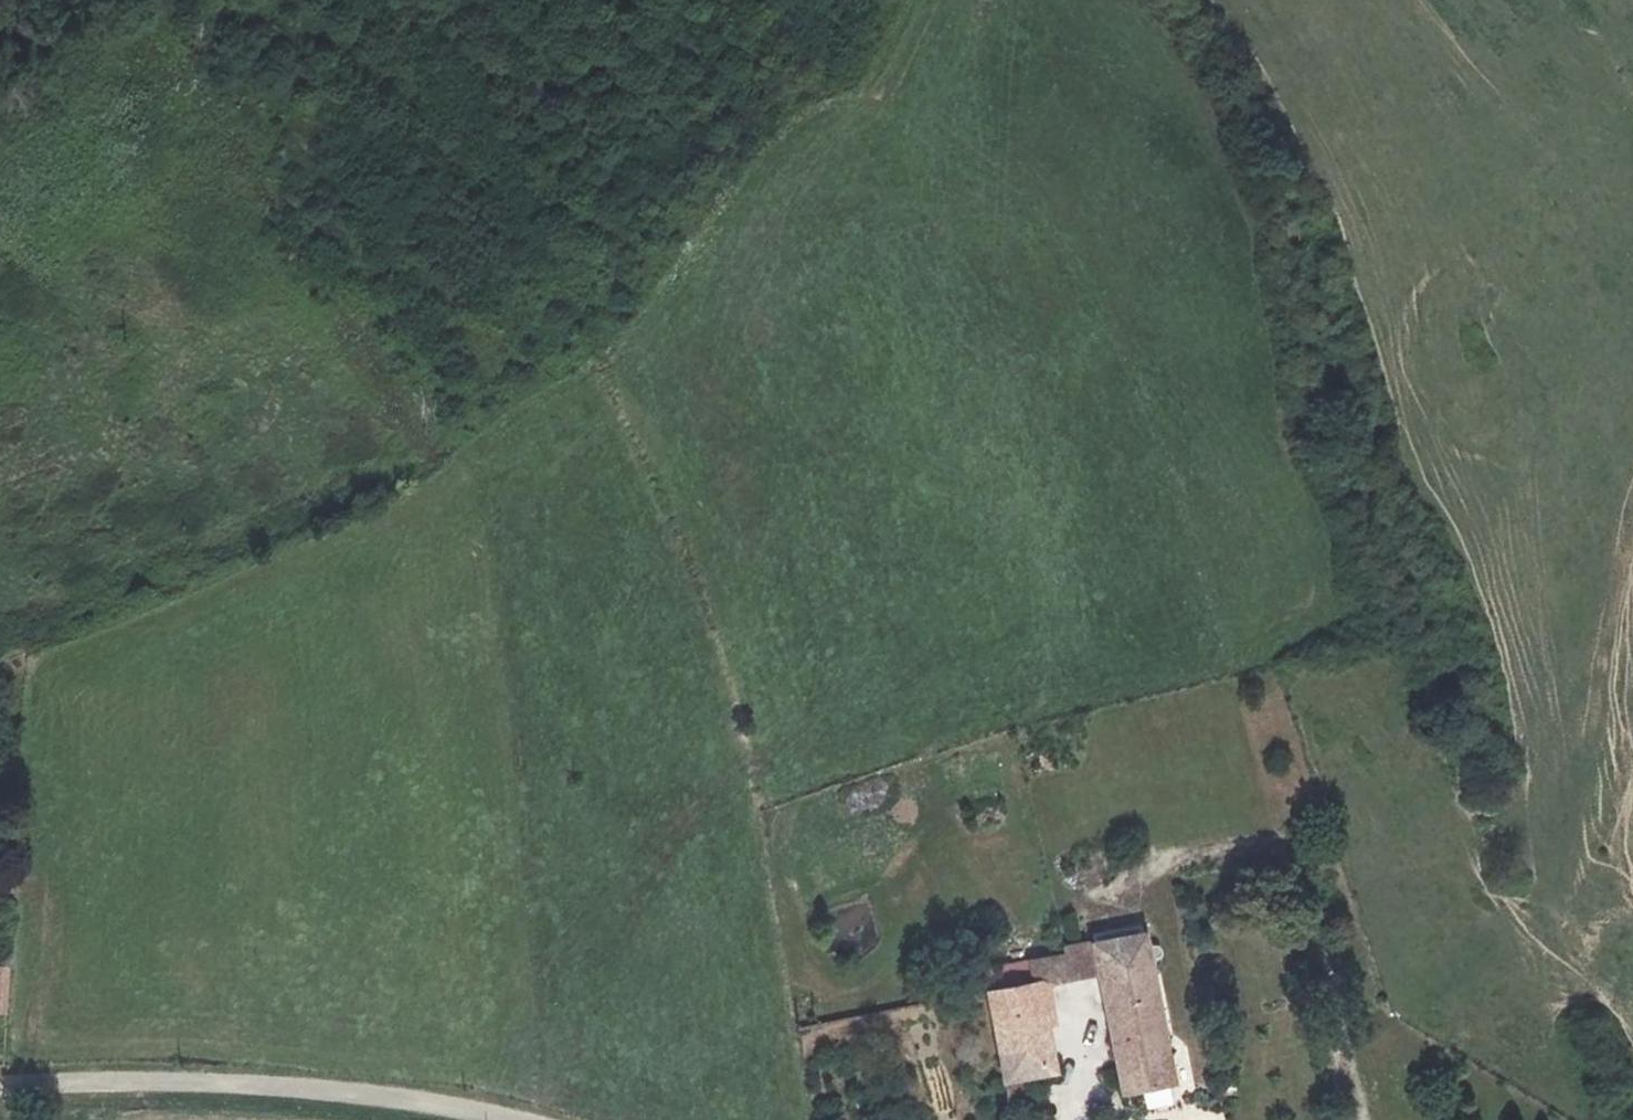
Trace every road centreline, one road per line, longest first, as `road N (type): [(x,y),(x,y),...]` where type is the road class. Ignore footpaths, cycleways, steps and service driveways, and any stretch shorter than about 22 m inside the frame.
road 1 (unclassified): [(513,1119),(277,1085),(0,1086)]

